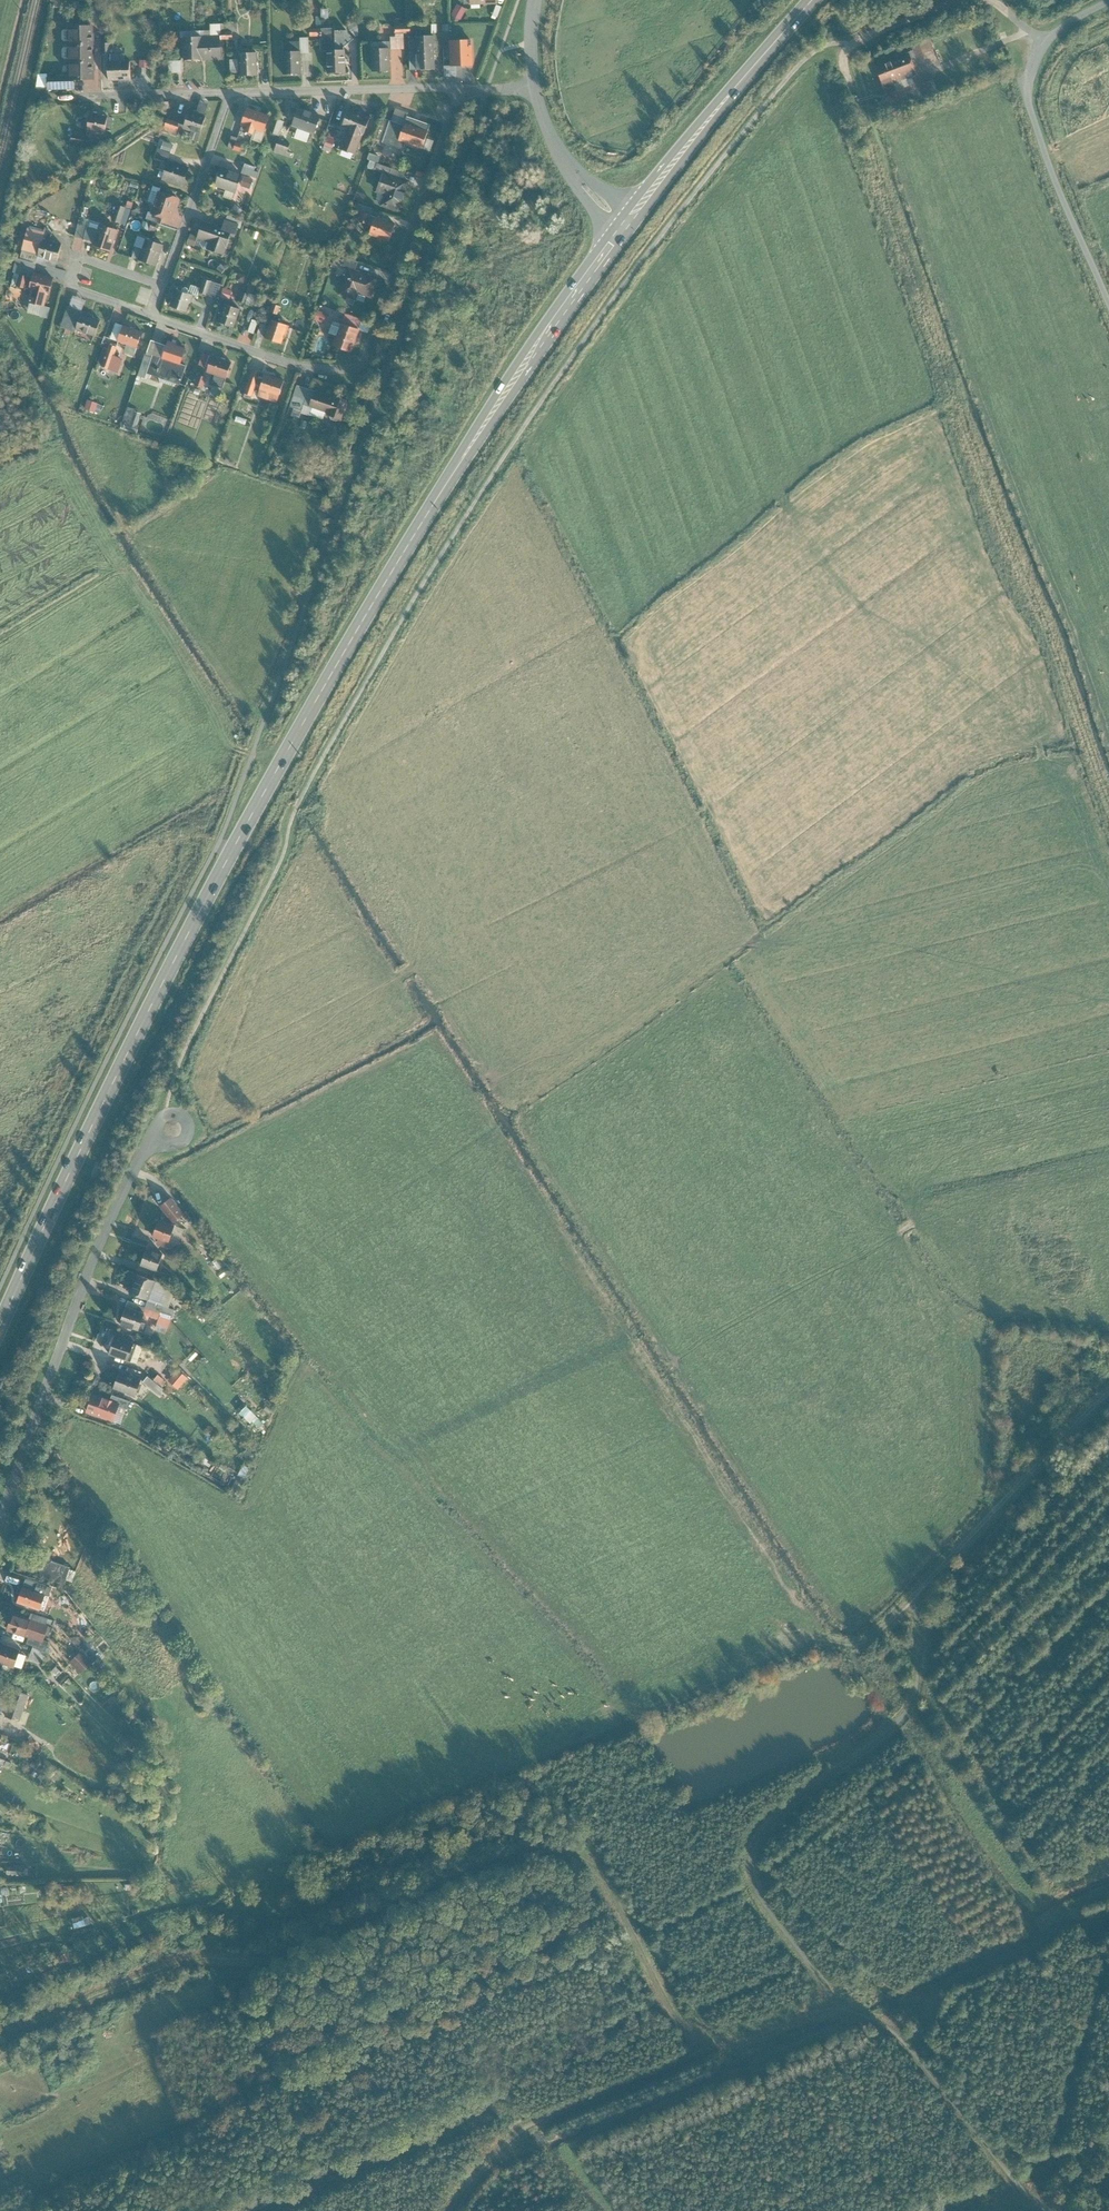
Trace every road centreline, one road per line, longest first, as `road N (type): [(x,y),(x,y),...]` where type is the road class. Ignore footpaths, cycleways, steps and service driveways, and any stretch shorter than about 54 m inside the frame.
road 1 (primary): [(0,1324),(134,1042),(360,624),(619,233)]
road 2 (residential): [(230,93),(153,315),(328,371),(355,368),(371,347),(460,89)]
road 3 (residential): [(0,1523),(109,1226),(146,1151)]
road 4 (track): [(1108,1393),(887,1625),(852,1643),(820,1638)]
road 5 (residential): [(1108,300),(1030,105),(1042,43),(1108,2)]
road 6 (primary): [(632,215),(811,0)]
road 7 (residential): [(460,89),(230,93)]
road 8 (residential): [(230,93),(87,97)]

